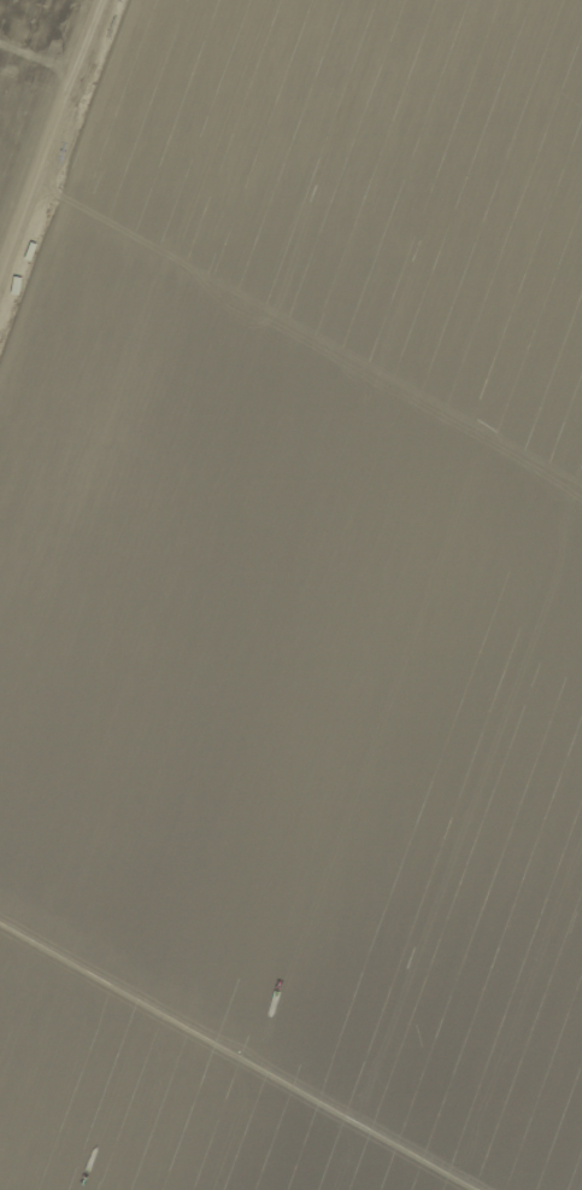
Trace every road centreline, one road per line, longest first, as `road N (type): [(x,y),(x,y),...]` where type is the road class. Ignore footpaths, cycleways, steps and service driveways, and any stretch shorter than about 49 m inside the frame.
road 1 (track): [(0,285),(103,0)]

